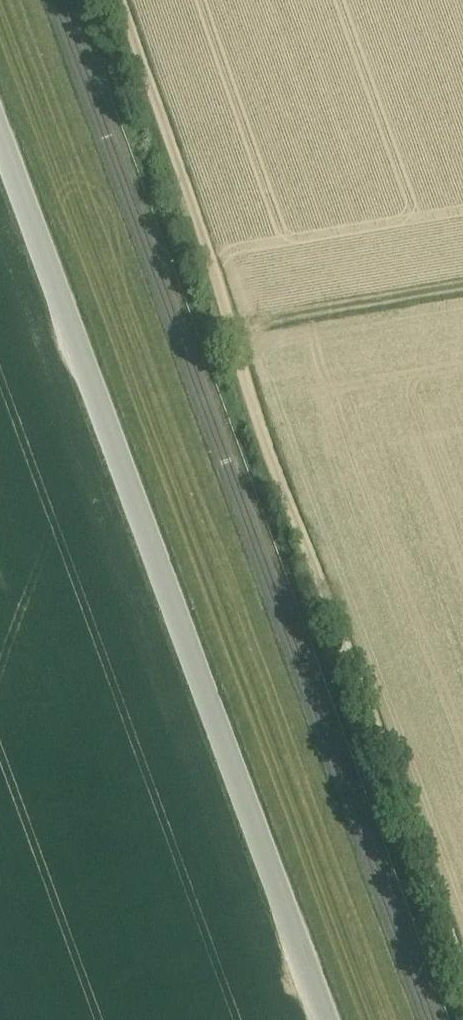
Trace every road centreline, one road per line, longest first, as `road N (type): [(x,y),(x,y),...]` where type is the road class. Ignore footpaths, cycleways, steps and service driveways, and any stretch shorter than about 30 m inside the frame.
road 1 (track): [(119,0),(227,304),(245,382),(462,969)]
road 2 (unclassified): [(319,1019),(0,148)]

